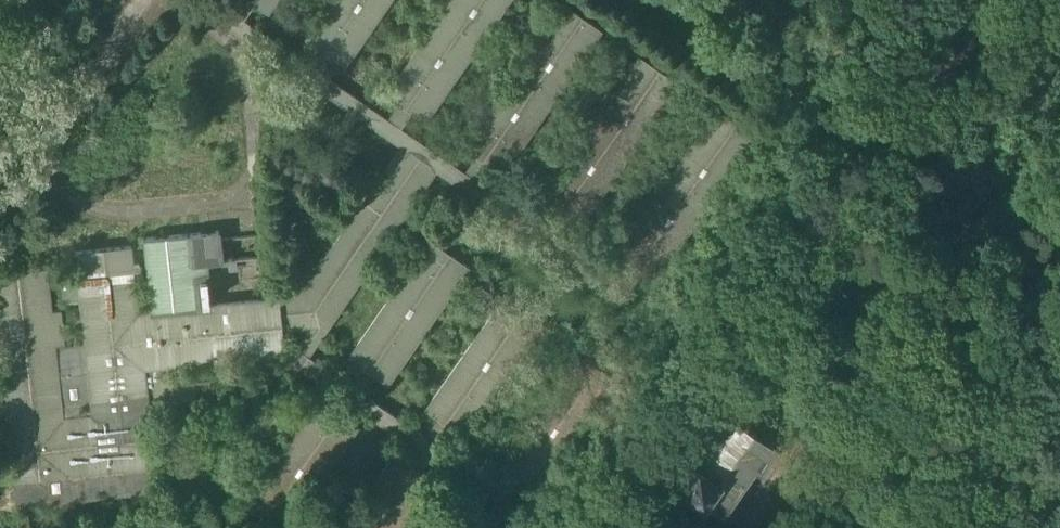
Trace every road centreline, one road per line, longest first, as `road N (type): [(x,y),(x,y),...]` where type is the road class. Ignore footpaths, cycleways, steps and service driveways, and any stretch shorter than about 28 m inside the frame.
road 1 (track): [(754,527),(793,472),(1053,211)]

